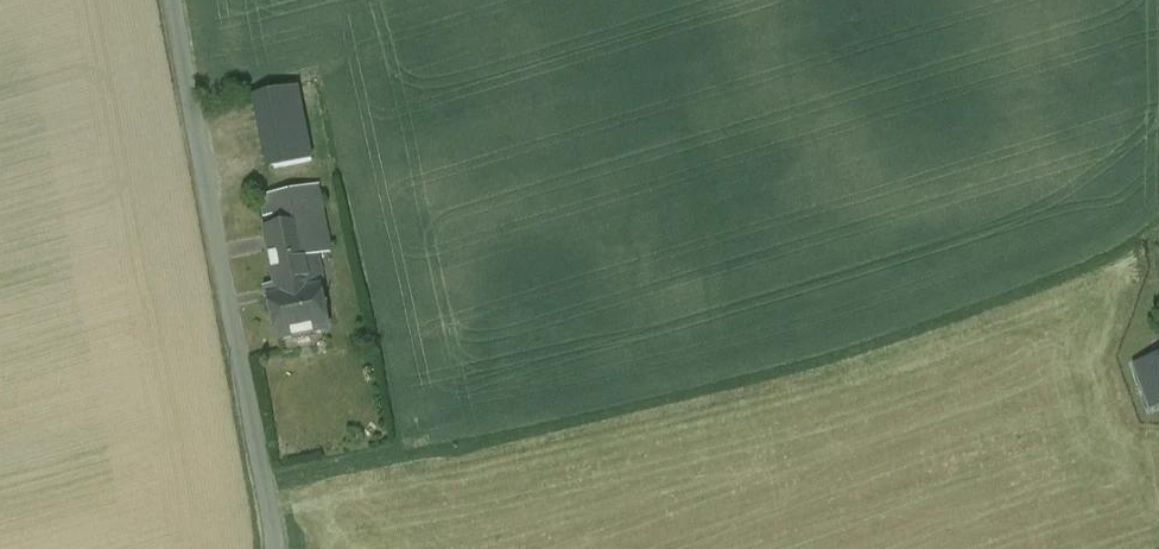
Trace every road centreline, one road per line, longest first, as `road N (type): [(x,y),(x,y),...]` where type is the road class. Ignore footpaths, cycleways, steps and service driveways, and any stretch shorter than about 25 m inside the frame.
road 1 (unclassified): [(175,0),(281,548)]

